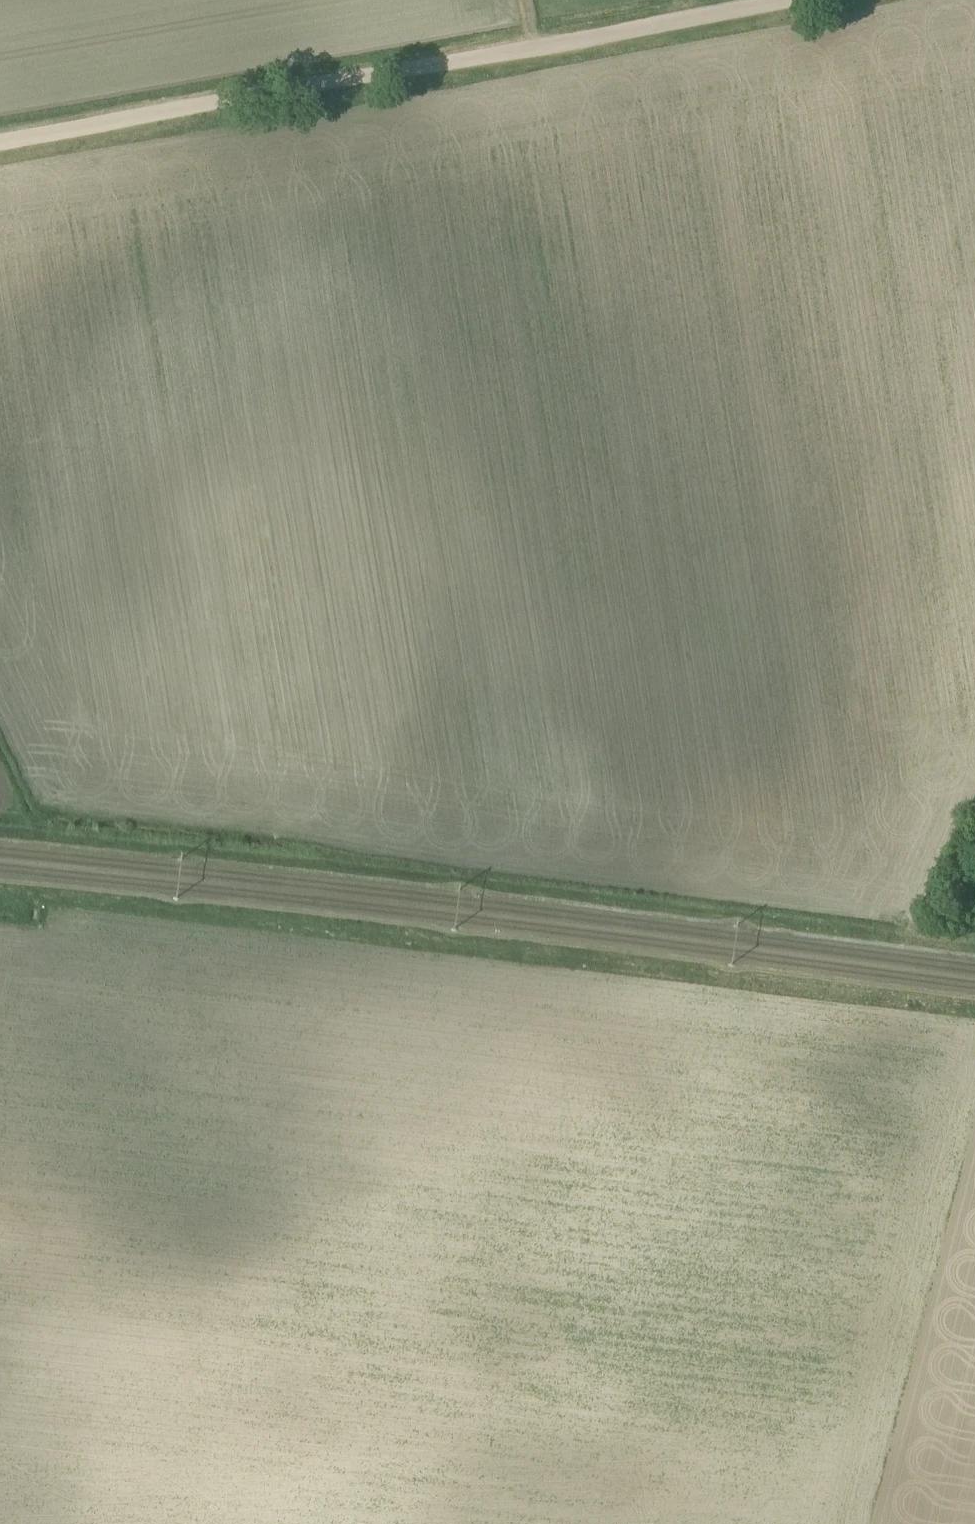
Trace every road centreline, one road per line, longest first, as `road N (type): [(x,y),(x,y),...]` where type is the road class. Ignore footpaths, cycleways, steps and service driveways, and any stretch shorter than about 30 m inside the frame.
road 1 (track): [(818,0),(0,146)]

